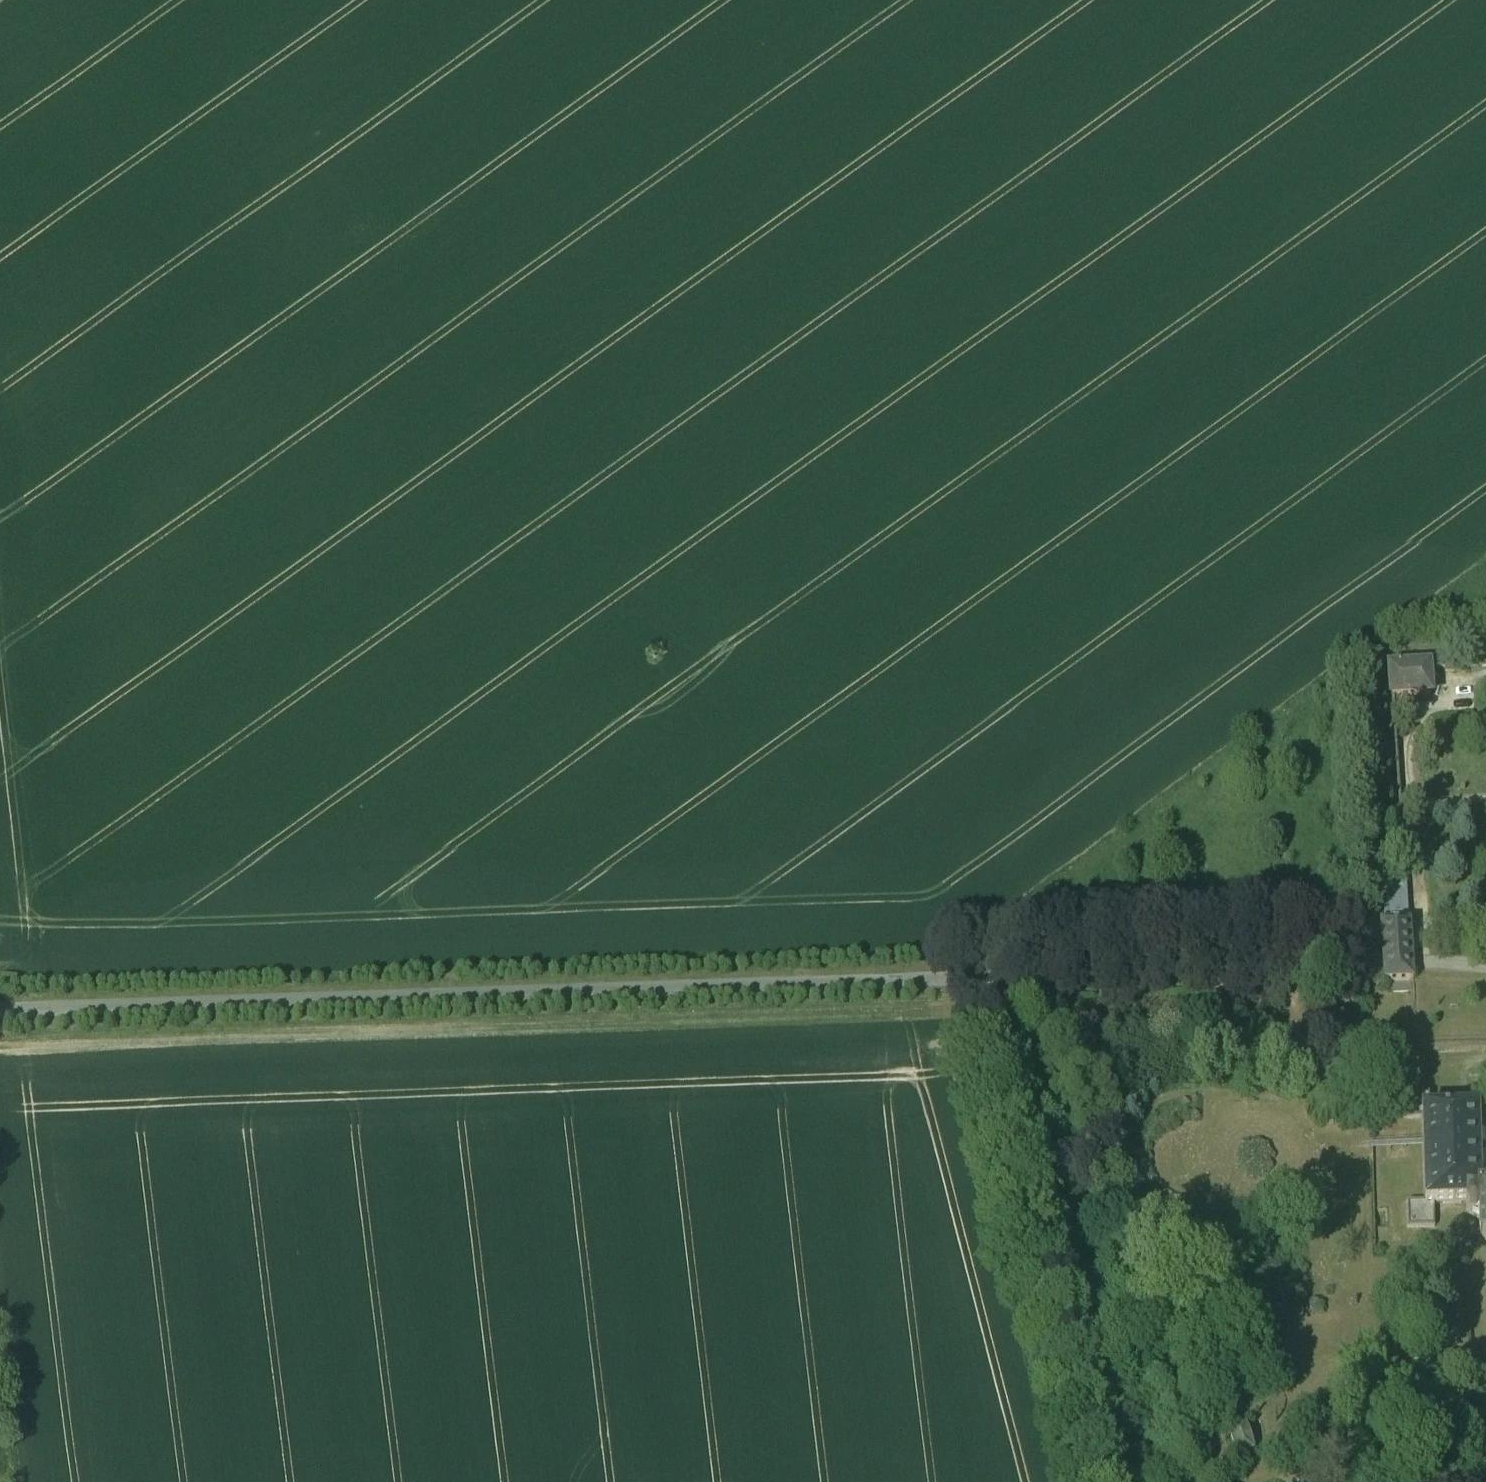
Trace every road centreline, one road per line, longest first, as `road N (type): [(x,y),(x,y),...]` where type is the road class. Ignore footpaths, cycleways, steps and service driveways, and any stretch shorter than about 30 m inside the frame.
road 1 (track): [(979,978),(1113,1481)]

